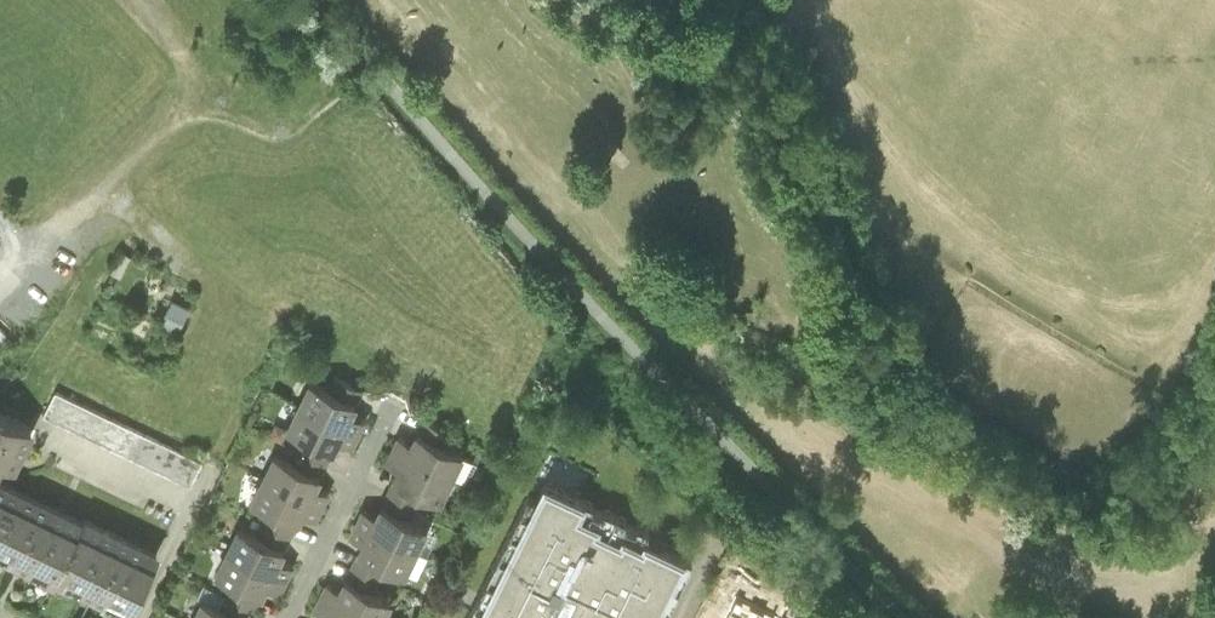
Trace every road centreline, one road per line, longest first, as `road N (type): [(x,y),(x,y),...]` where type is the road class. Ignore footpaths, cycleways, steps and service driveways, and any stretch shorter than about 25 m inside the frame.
road 1 (track): [(386,0),(689,342),(947,526),(1061,575),(1139,582),(1214,538)]
road 2 (residential): [(290,617),(385,421)]

